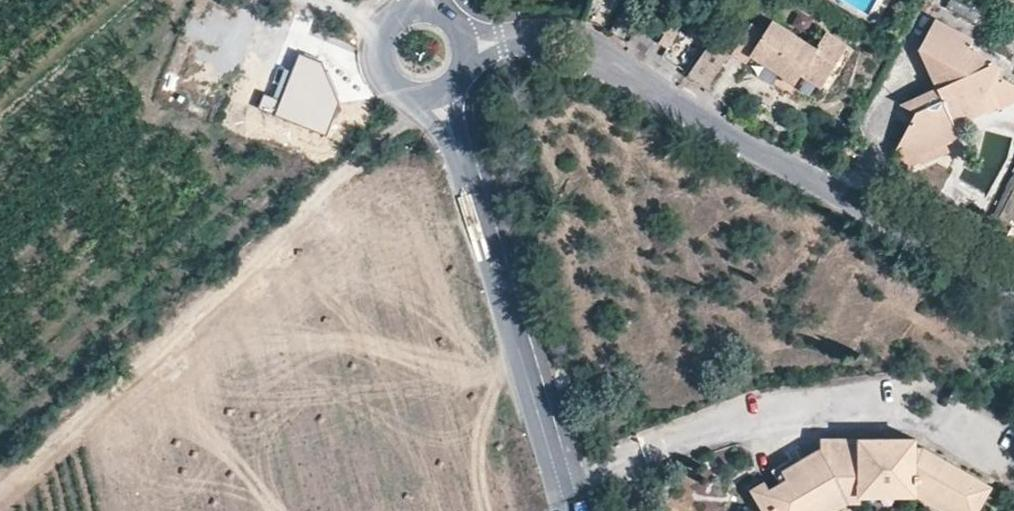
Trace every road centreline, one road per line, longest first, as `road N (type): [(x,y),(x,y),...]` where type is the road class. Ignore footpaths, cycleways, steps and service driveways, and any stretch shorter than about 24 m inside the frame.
road 1 (track): [(0,493),(258,260),(283,252),(388,178),(460,167)]
road 2 (residential): [(534,38),(592,51),(1013,283)]
road 3 (residential): [(565,510),(460,167)]
road 4 (track): [(258,260),(314,196),(404,124),(413,97)]

